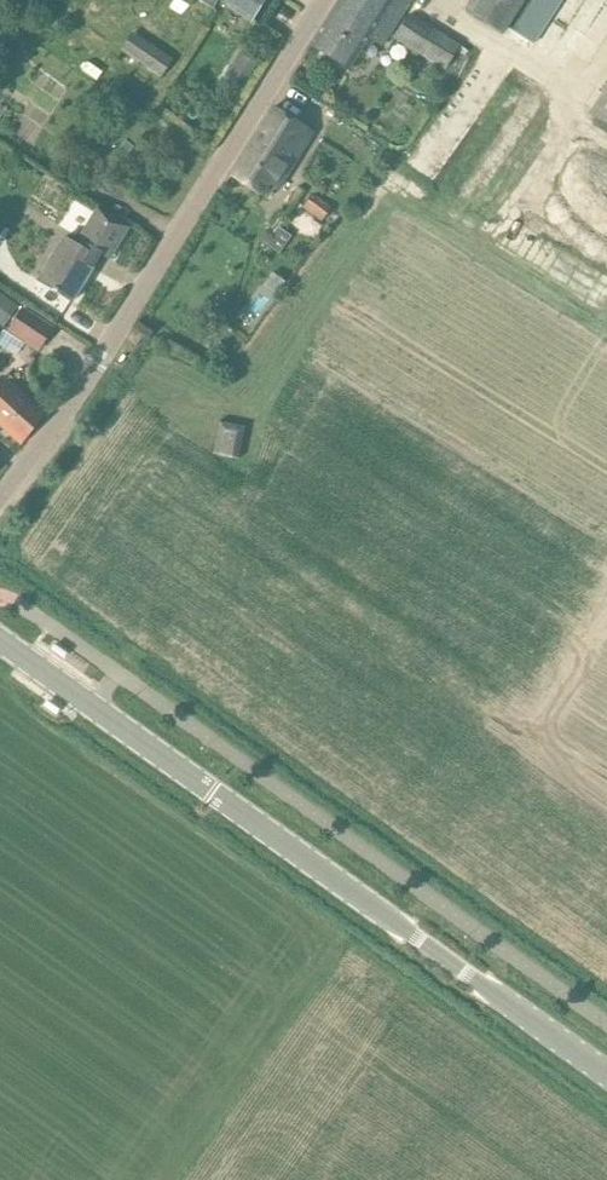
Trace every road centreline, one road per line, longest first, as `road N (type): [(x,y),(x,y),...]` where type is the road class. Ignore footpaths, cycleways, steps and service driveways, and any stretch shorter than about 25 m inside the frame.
road 1 (tertiary): [(606,1079),(0,643)]
road 2 (unclassified): [(0,492),(95,365),(322,0)]

